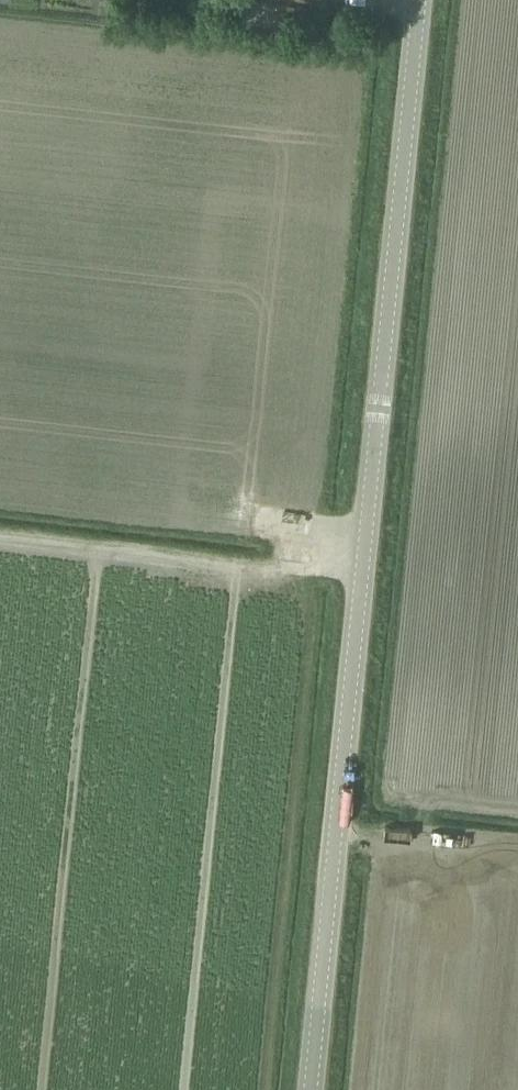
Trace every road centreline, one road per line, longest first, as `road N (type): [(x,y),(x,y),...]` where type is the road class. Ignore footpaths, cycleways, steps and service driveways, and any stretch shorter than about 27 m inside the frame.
road 1 (unclassified): [(311,1089),(421,0)]
road 2 (track): [(363,582),(0,539)]

